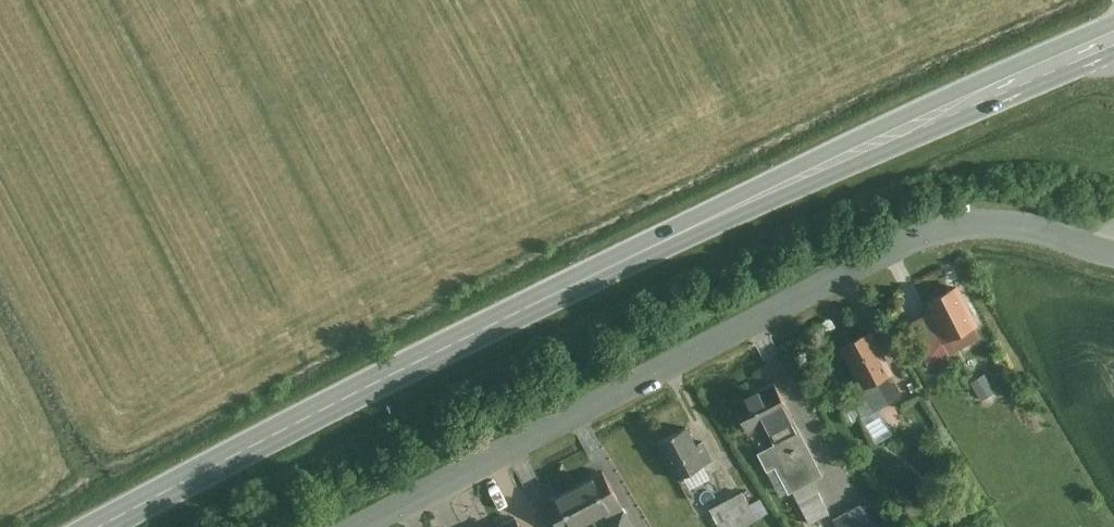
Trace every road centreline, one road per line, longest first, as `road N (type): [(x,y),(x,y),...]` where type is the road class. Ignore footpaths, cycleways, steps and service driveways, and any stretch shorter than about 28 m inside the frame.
road 1 (secondary): [(99,526),(534,304),(1113,36)]
road 2 (residential): [(357,526),(940,230),(1021,230),(1113,254)]

